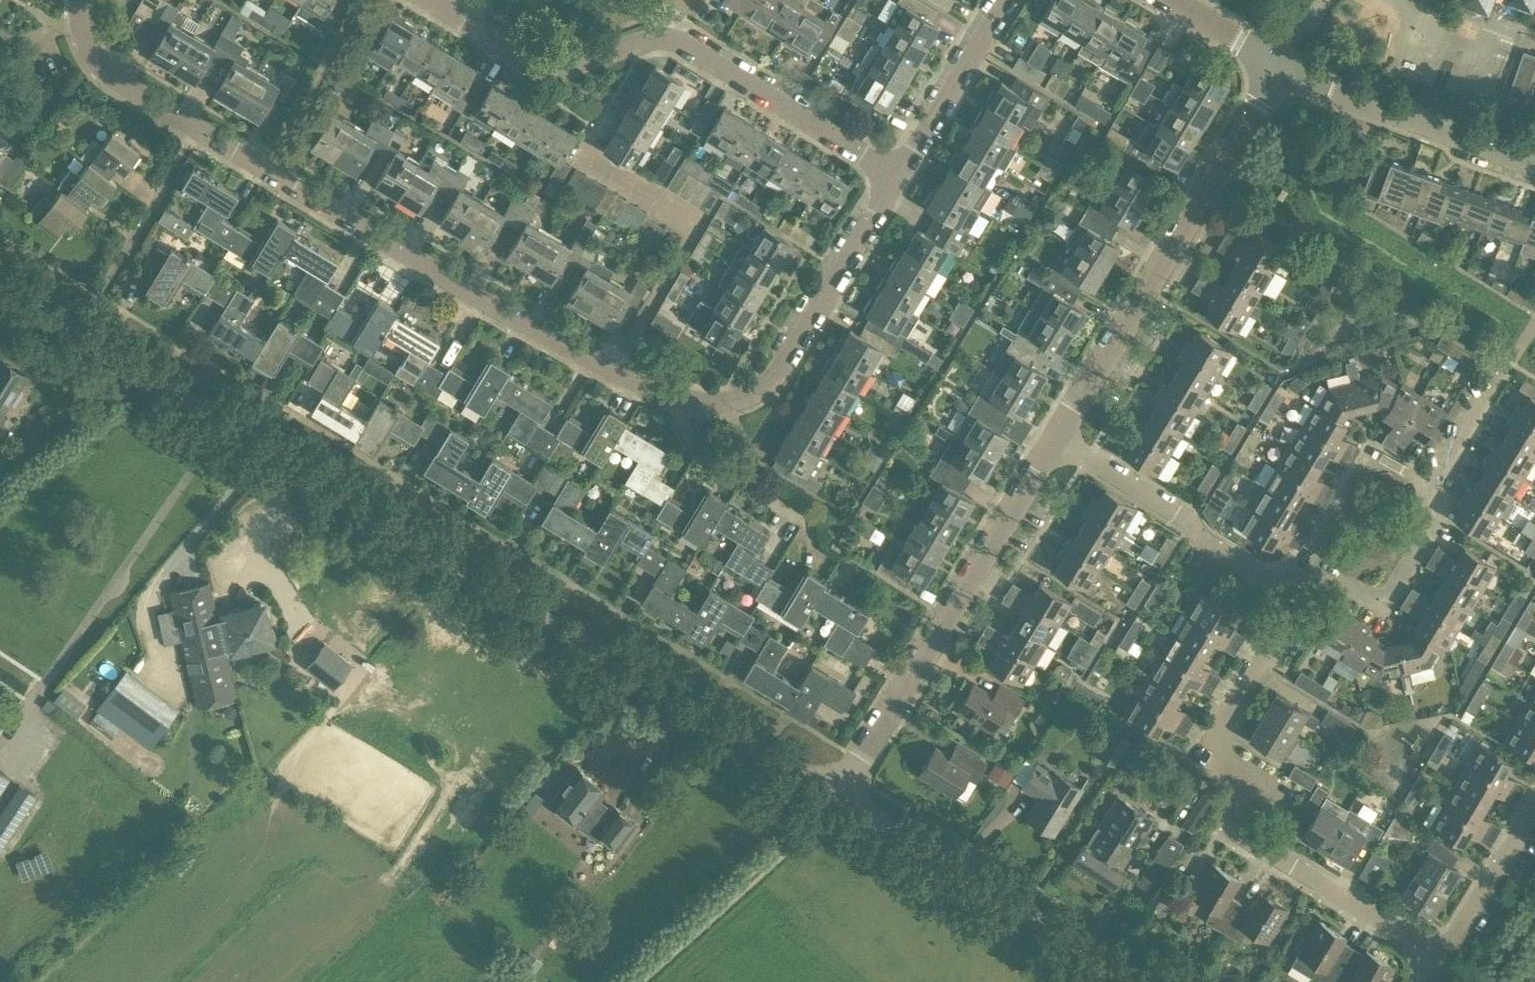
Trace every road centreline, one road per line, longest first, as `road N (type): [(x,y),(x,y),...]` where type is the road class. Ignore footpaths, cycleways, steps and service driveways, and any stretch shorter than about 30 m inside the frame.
road 1 (tertiary): [(836,793),(78,334)]
road 2 (residential): [(80,0),(89,47),(110,74),(675,401)]
road 3 (residential): [(1438,955),(1234,835),(1259,786),(1206,752),(1299,587)]
road 4 (residential): [(899,174),(683,41),(663,37),(552,66),(431,0)]
road 5 (residential): [(1055,438),(1279,62)]
road 6 (residential): [(836,793),(1055,438)]
road 7 (tertiary): [(1147,981),(836,793)]
road 8 (residential): [(675,401),(723,408),(759,395),(899,174)]
road 9 (residential): [(1055,438),(1180,515),(1203,542),(1299,587)]
road 10 (unclassified): [(1534,162),(1321,87),(1279,62)]
road 11 (residential): [(1299,587),(1325,578),(1382,608),(1428,533),(1427,483)]
road 12 (residential): [(822,562),(812,525),(690,439),(675,401)]
road 13 (residential): [(1299,587),(1300,566),(1367,450),(1427,483)]
road 14 (residential): [(899,174),(1004,0)]
road 15 (residential): [(1427,483),(1534,314)]
road 16 (residential): [(1438,955),(1534,809)]
road 17 (unclassified): [(78,334),(160,197)]
road 18 (unclassified): [(1279,62),(1171,0)]

